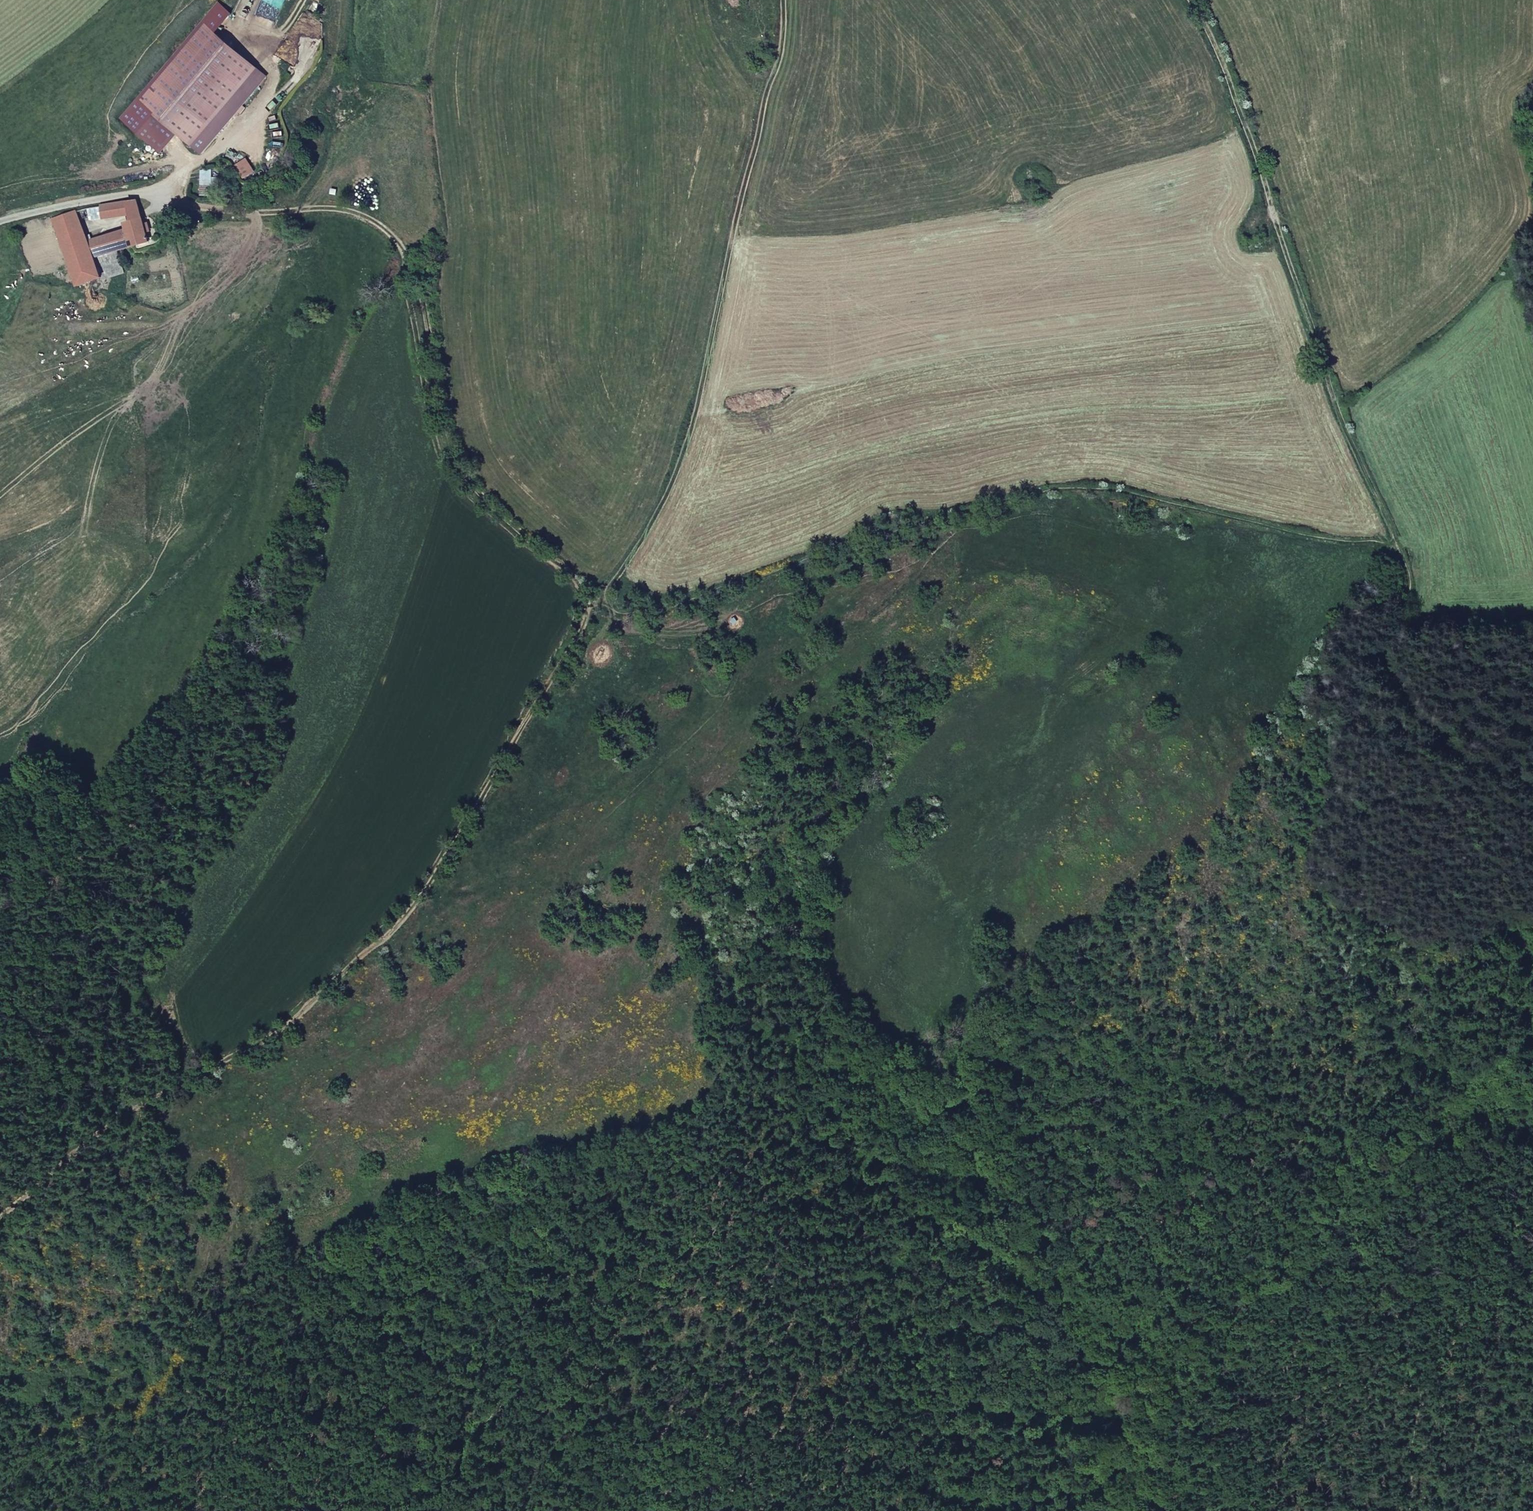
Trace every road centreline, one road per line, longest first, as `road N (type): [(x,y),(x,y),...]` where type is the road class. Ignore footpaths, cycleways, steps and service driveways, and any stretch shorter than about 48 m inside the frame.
road 1 (unclassified): [(0,223),(172,188),(184,164),(196,162)]

